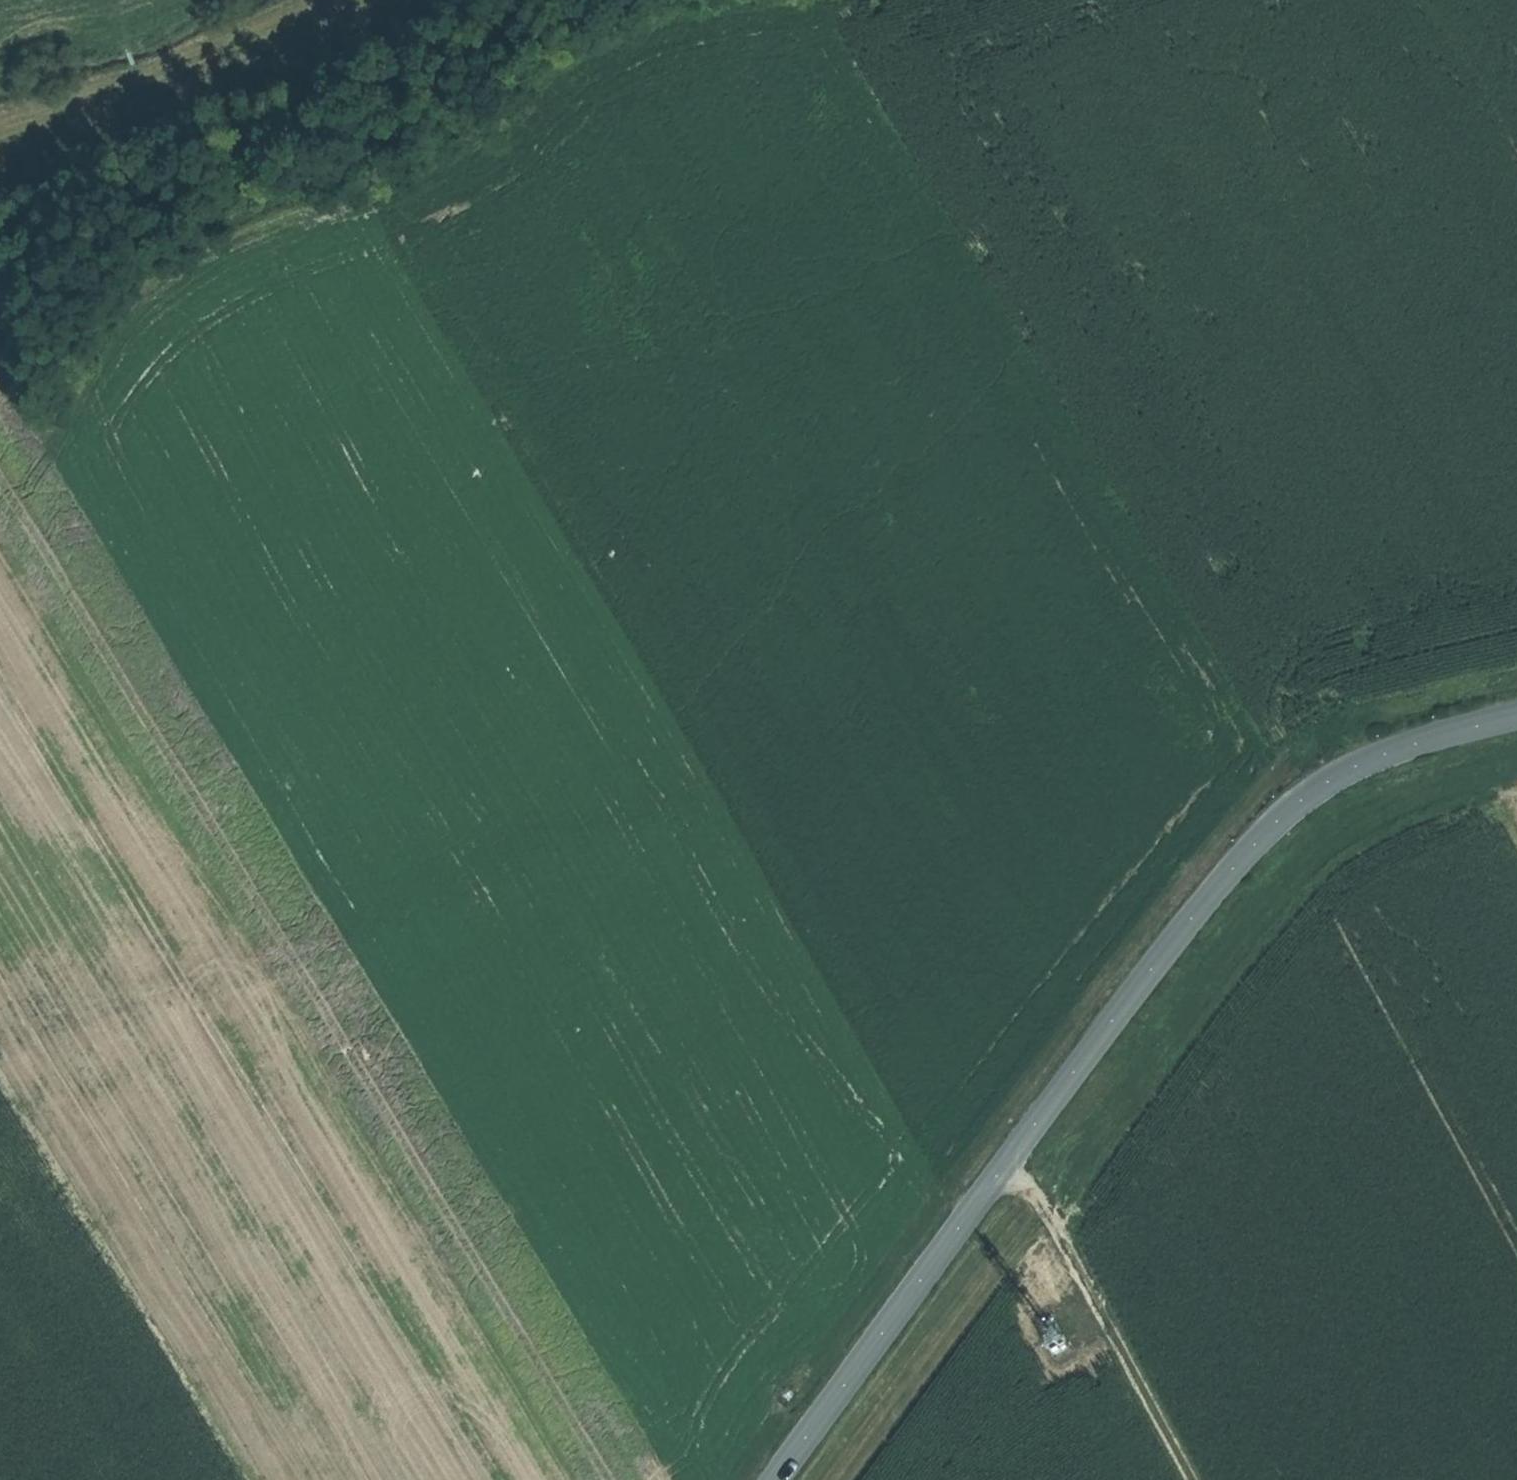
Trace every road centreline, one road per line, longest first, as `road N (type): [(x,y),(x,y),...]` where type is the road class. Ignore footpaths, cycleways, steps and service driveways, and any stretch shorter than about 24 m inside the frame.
road 1 (tertiary): [(770,1479),(1063,1078),(1278,817),(1353,764),(1516,718)]
road 2 (track): [(1010,1157),(1190,1479)]
road 3 (track): [(630,0),(443,134),(381,160),(368,174)]

